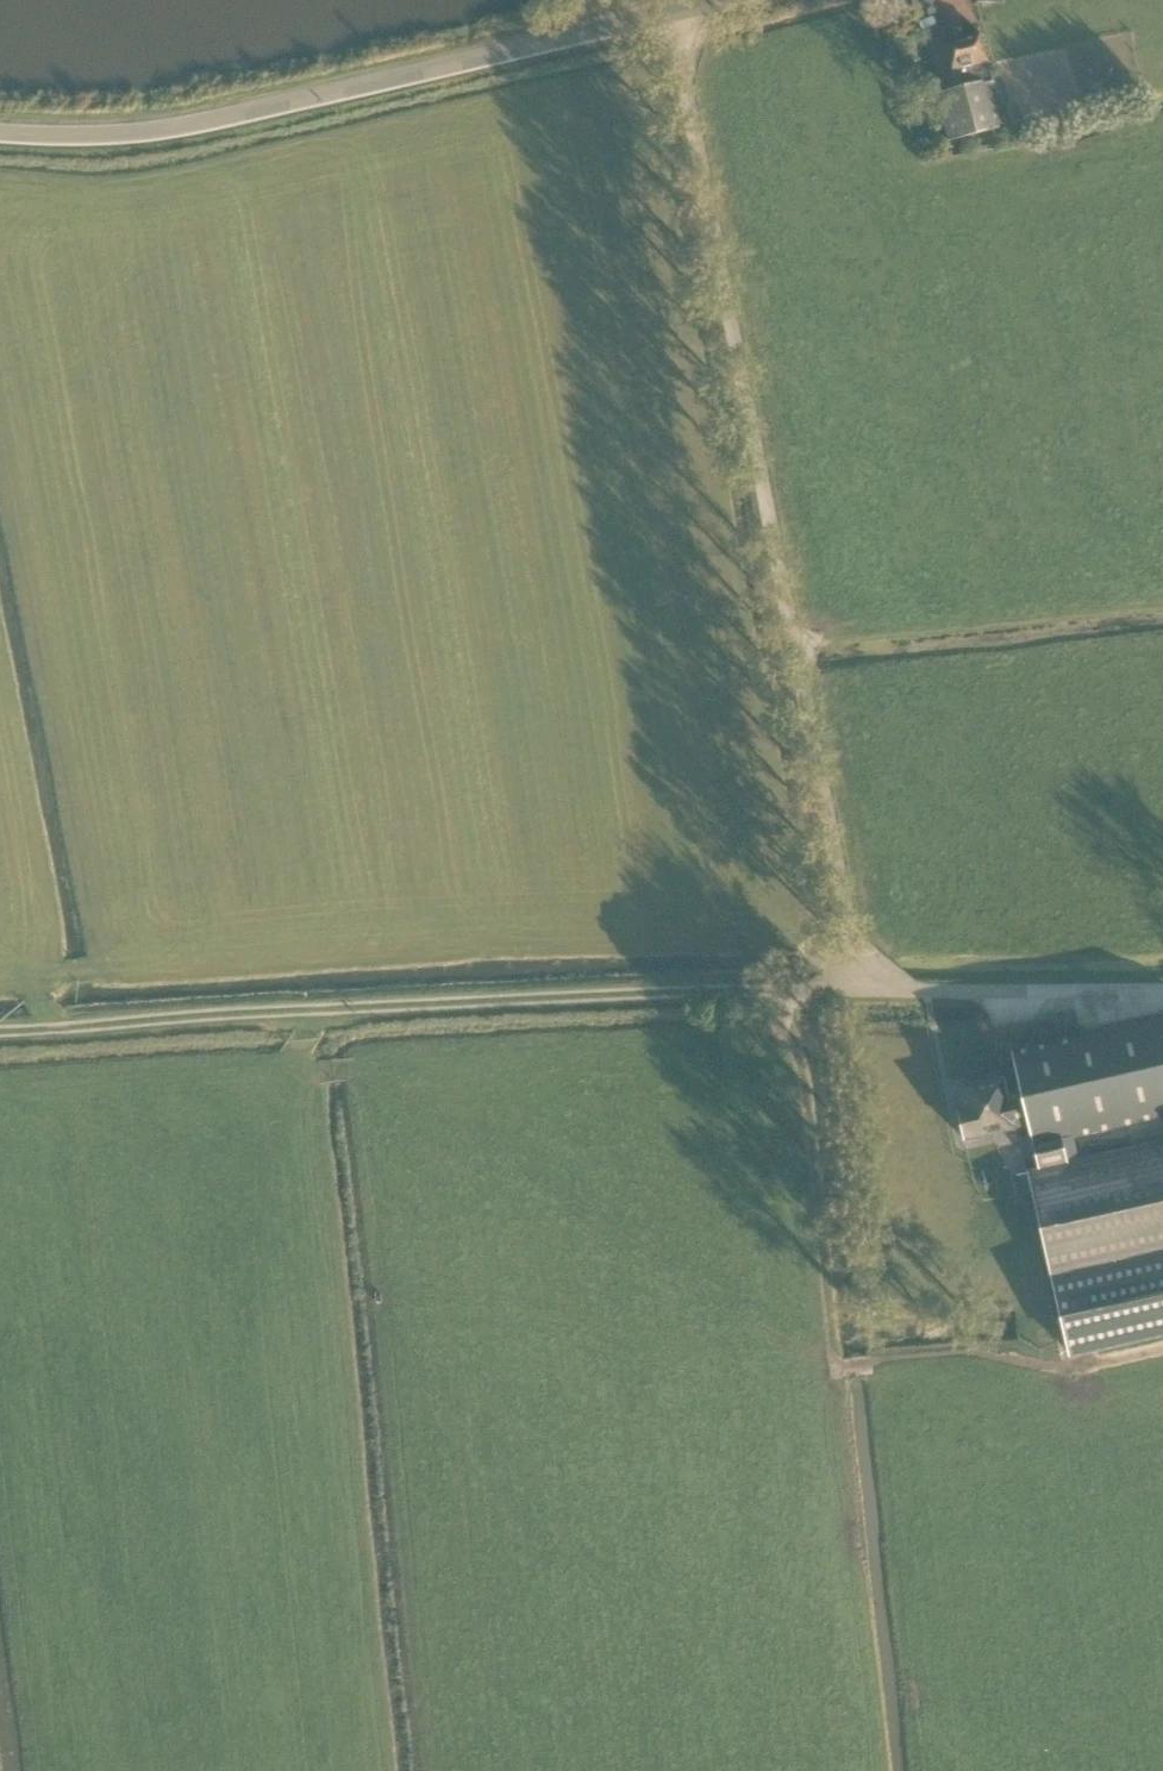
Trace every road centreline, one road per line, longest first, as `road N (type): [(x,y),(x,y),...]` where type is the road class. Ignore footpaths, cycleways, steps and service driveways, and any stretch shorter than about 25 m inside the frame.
road 1 (tertiary): [(0,139),(126,140),(717,0)]

